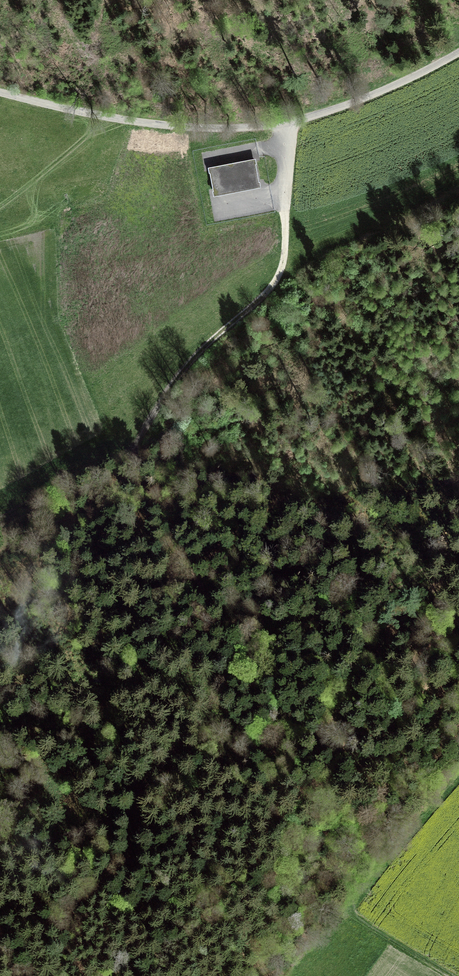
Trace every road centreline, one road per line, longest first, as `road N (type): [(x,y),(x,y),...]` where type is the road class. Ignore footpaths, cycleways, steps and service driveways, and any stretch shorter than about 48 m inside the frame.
road 1 (track): [(0,93),(184,126),(286,121),(282,273),(172,390),(132,474),(208,595),(233,664)]
road 2 (track): [(233,664),(293,627),(391,590),(458,544)]
road 3 (unclassified): [(286,121),(418,73),(458,49)]

